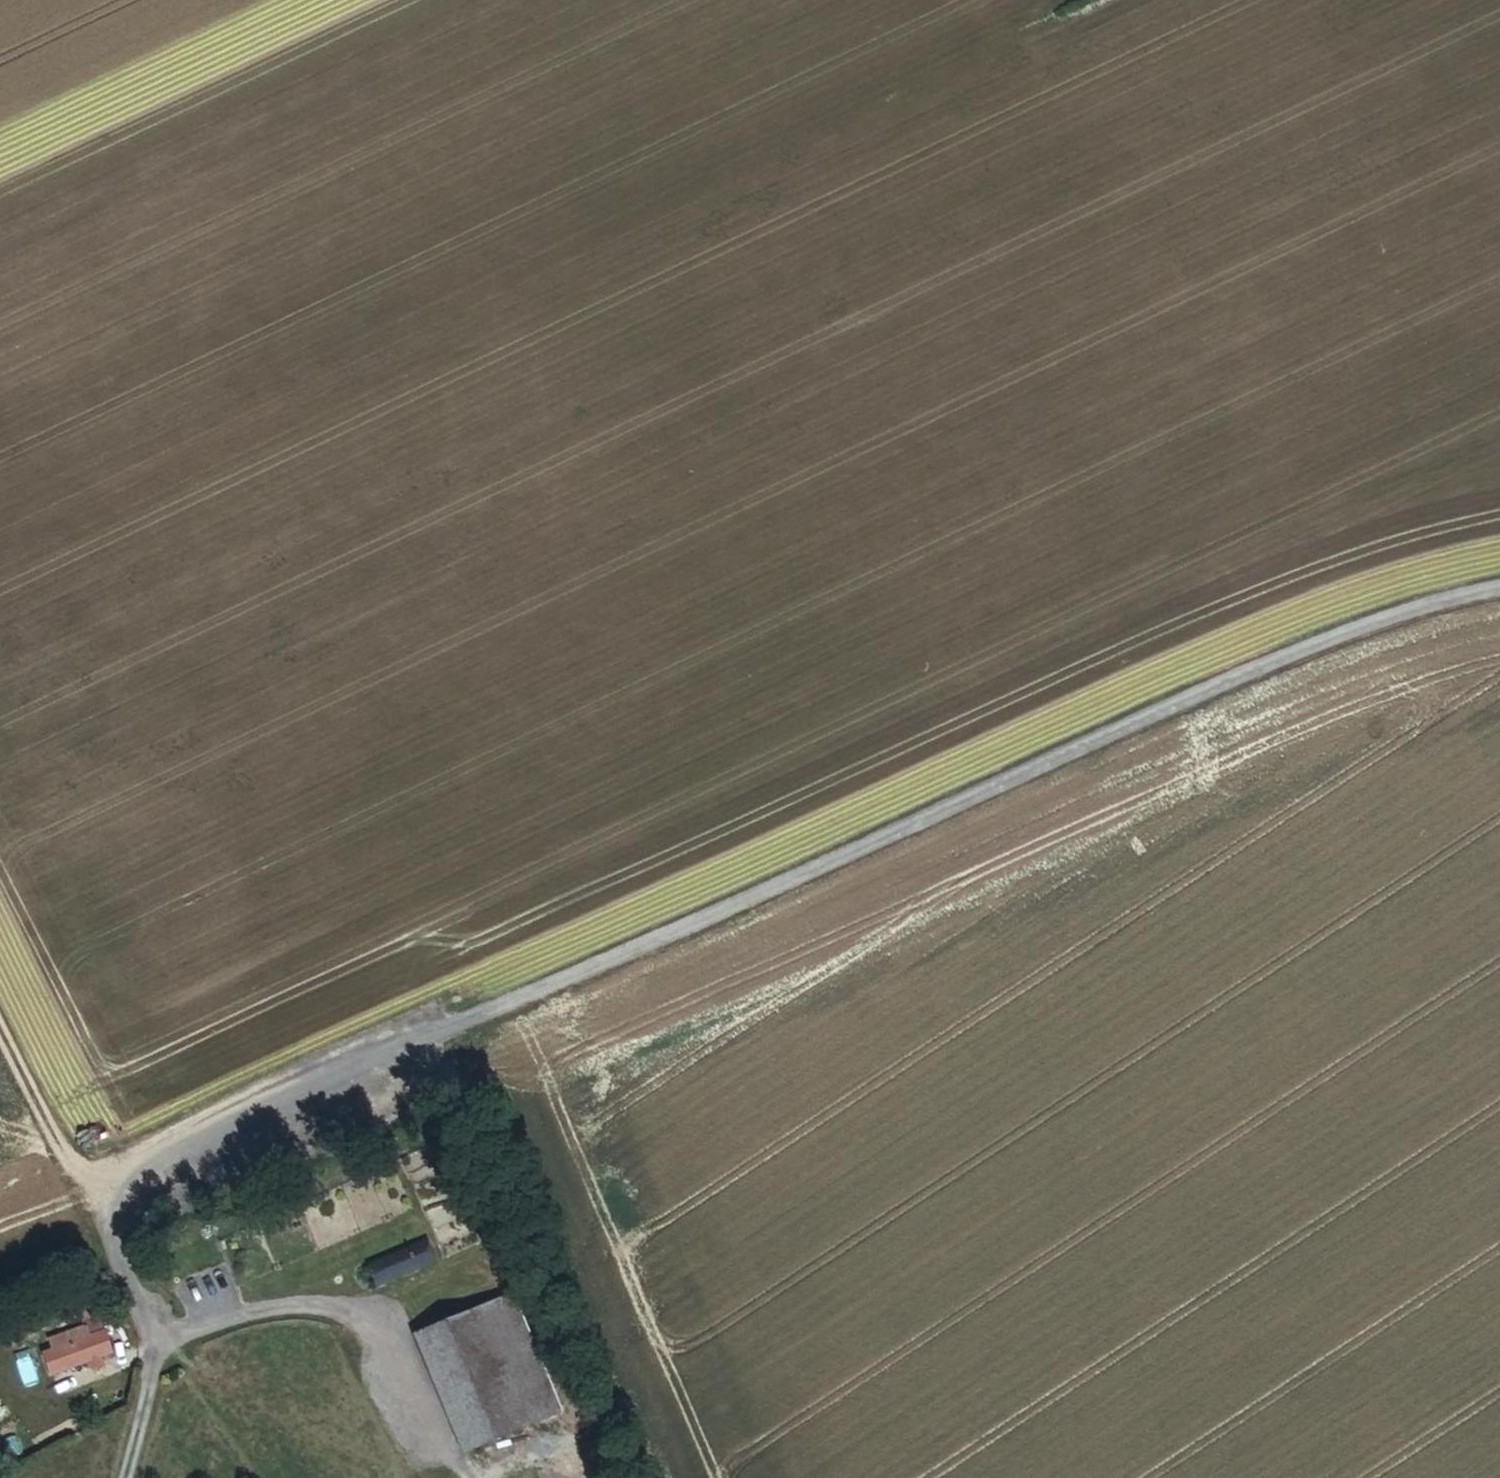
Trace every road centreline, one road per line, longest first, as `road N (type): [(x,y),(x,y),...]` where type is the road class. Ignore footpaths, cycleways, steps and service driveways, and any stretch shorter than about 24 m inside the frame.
road 1 (track): [(446,1477),(405,1394),(344,1341),(286,1332),(159,1374),(125,1477)]
road 2 (track): [(107,1213),(63,1155),(0,1031)]

